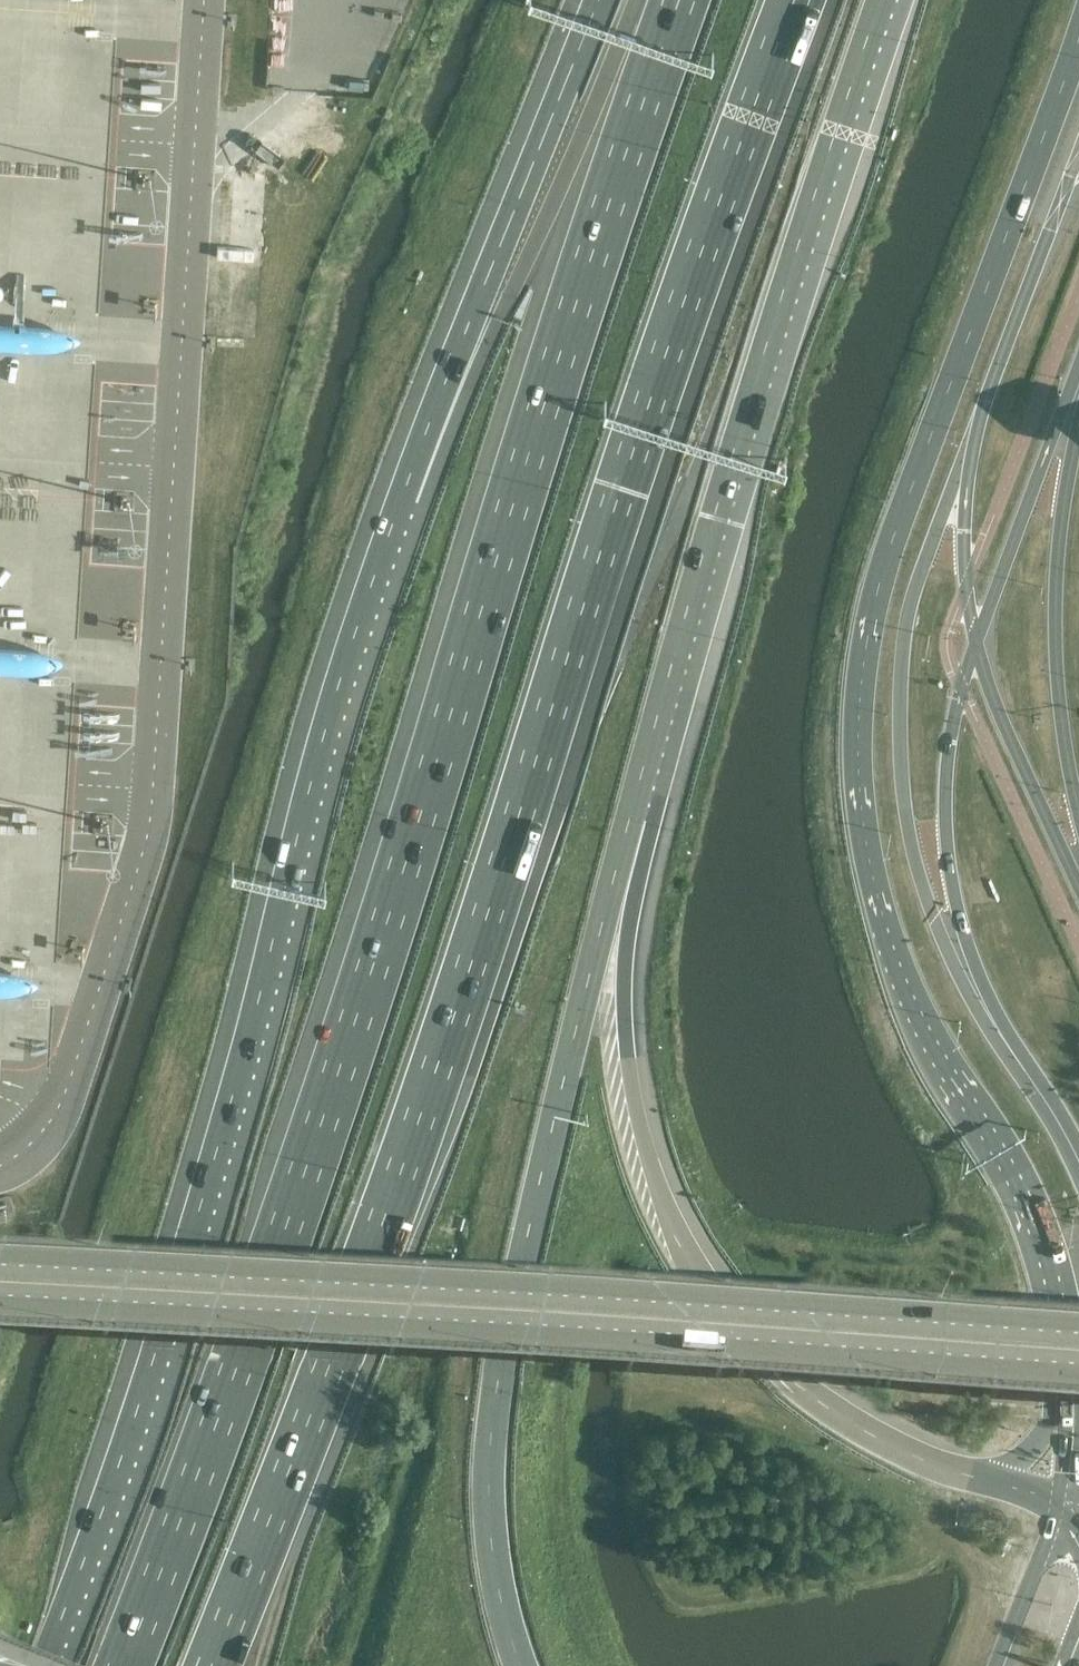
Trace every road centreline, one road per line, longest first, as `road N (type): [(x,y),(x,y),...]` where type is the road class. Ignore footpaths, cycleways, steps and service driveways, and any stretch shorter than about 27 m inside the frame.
road 1 (motorway): [(214,1665),(299,1451),(486,923),(685,307),(797,0)]
road 2 (motorway): [(684,0),(305,1173),(123,1665)]
road 3 (trunk): [(598,0),(401,504),(337,702),(155,1395),(69,1639)]
road 4 (tertiary): [(1078,42),(876,591),(859,680),(858,800),(902,979),(1008,1168),(1044,1252),(1078,1405)]
road 5 (motorway): [(1067,1503),(968,1476),(868,1434),(816,1400),(761,1345),(725,1291),(657,1169),(631,1059),(630,820)]
road 6 (motorway): [(521,1665),(496,1569),(494,1412),(537,1190),(630,820)]
road 7 (tertiary): [(1078,1157),(963,964),(945,804),(961,688),(1050,447),(1078,391)]
road 8 (motorway): [(630,820),(779,303)]
road 9 (motorway): [(779,303),(881,0)]
road 10 (tertiary): [(1067,1503),(1002,1665)]

